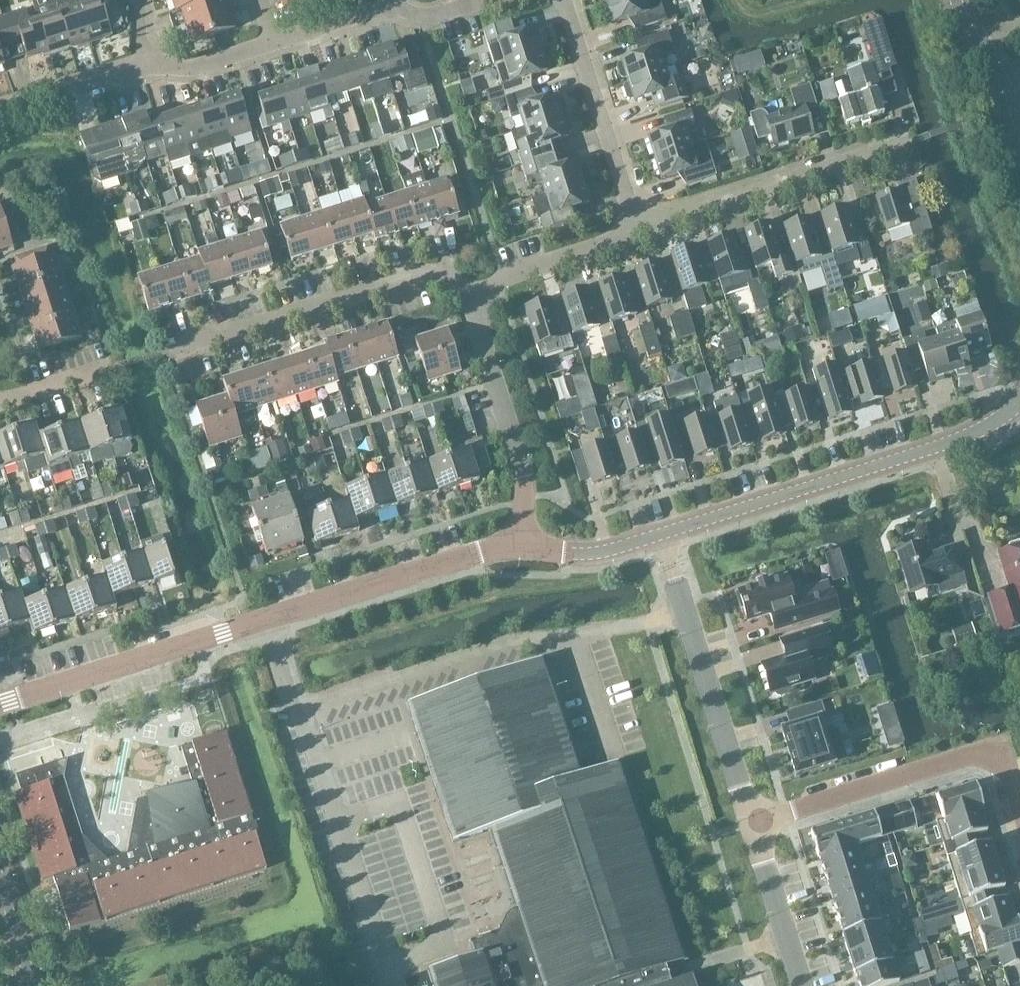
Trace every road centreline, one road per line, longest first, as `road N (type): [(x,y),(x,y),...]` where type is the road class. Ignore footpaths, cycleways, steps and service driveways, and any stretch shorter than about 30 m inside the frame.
road 1 (tertiary): [(0,703),(481,552),(523,548)]
road 2 (residential): [(0,110),(143,65),(192,68),(381,8),(433,12),(471,0)]
road 3 (tertiary): [(663,535),(961,441),(1019,400)]
road 4 (residential): [(161,354),(428,272),(470,300)]
road 5 (residential): [(1019,806),(1003,759),(983,752),(752,821)]
road 6 (residential): [(752,821),(663,535)]
road 7 (residential): [(640,228),(894,143)]
road 8 (residential): [(470,300),(526,495),(523,548)]
road 9 (residential): [(640,228),(566,0)]
road 10 (residential): [(470,300),(498,278),(640,228)]
road 11 (residential): [(803,985),(752,821)]
road 12 (tertiary): [(1019,130),(1002,81),(953,0)]
road 13 (tertiary): [(523,548),(594,553),(663,535)]

